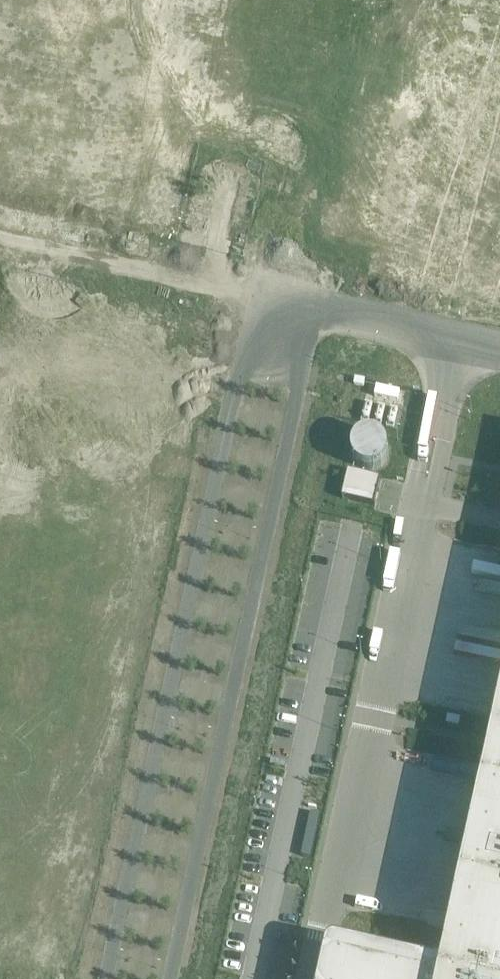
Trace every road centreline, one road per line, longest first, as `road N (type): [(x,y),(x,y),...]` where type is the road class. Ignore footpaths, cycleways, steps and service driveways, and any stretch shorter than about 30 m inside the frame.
road 1 (unclassified): [(257,295),(105,978)]
road 2 (unclassified): [(169,978),(317,308)]
road 3 (unclassified): [(257,295),(0,239)]
road 4 (unclassified): [(499,350),(317,308)]

